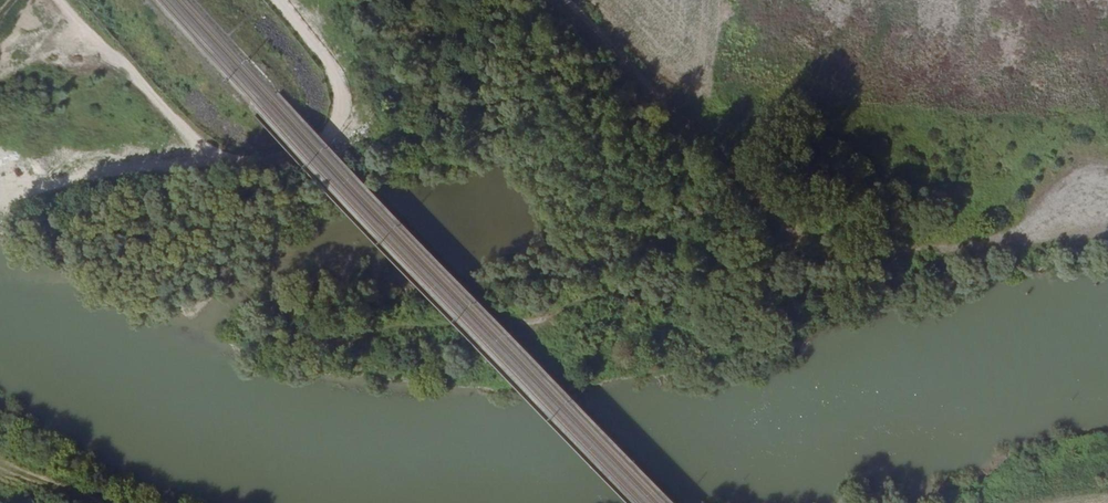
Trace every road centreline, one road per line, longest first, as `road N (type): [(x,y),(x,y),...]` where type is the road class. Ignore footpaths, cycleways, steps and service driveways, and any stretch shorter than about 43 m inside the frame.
road 1 (track): [(567,0),(786,227),(832,255),(875,258),(1107,228)]
road 2 (track): [(801,240),(771,263),(613,293),(532,322),(388,328),(315,346)]
road 3 (track): [(110,54),(173,123),(223,159),(288,161),(329,134),(342,99),(333,70),(277,0)]

